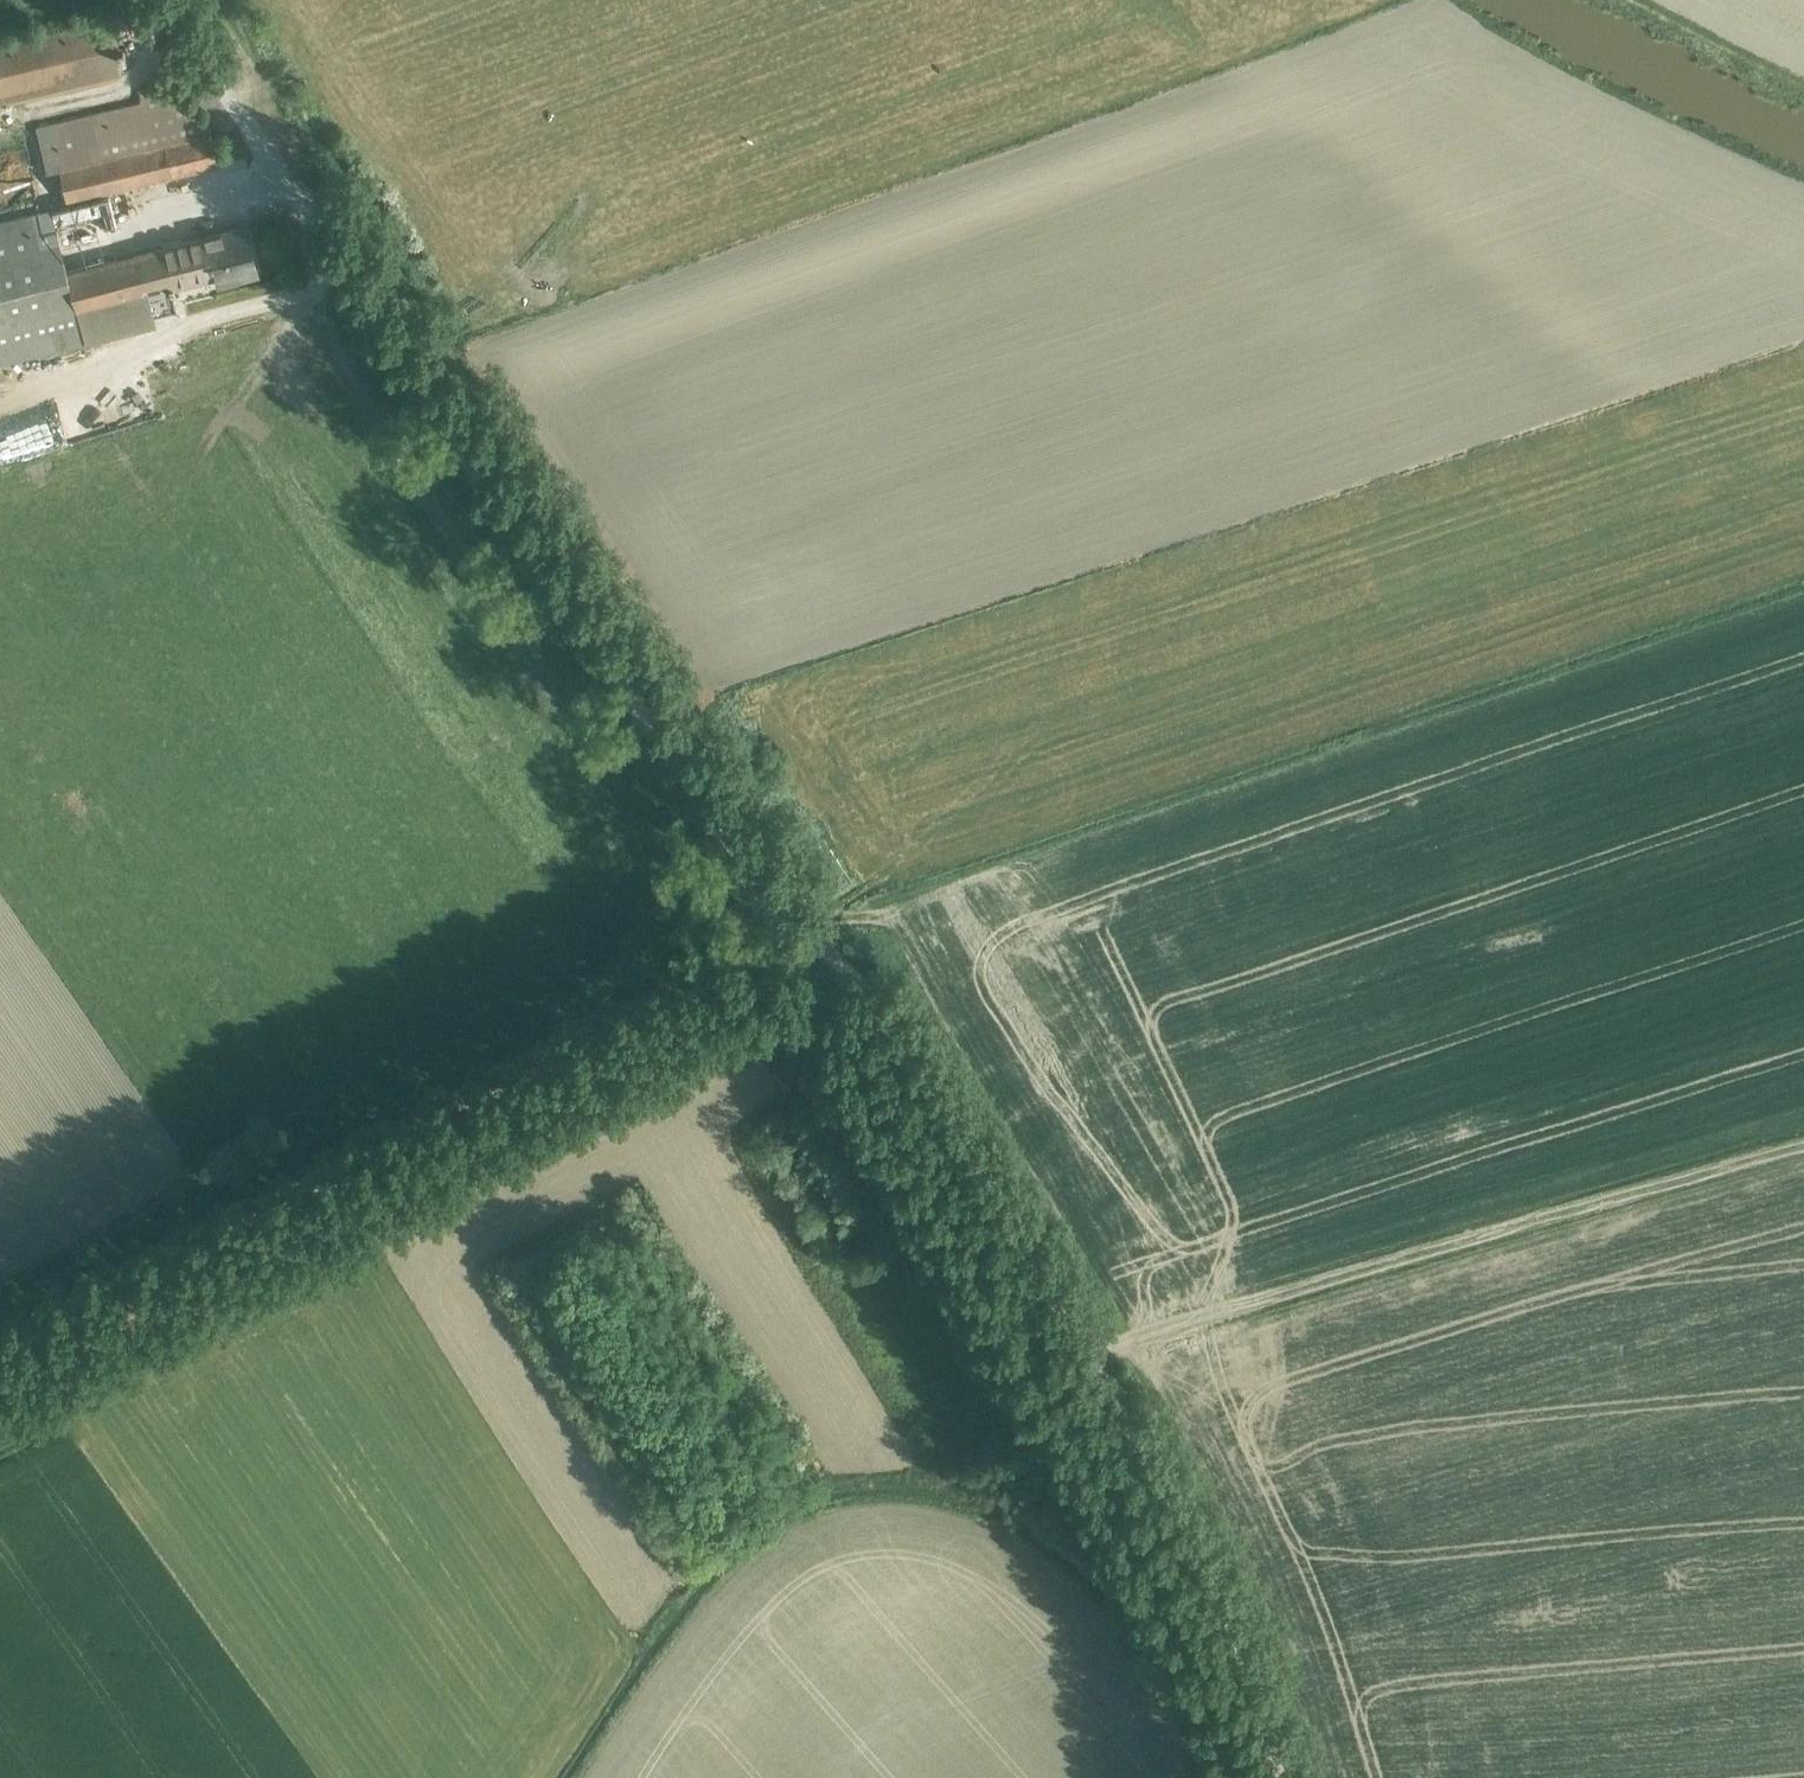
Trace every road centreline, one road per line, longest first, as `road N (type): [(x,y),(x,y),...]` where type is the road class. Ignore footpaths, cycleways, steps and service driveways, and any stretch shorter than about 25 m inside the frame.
road 1 (track): [(813,917),(160,0)]
road 2 (track): [(1273,1777),(1170,1485),(1074,1311),(813,917)]
road 3 (track): [(0,1365),(813,917)]

